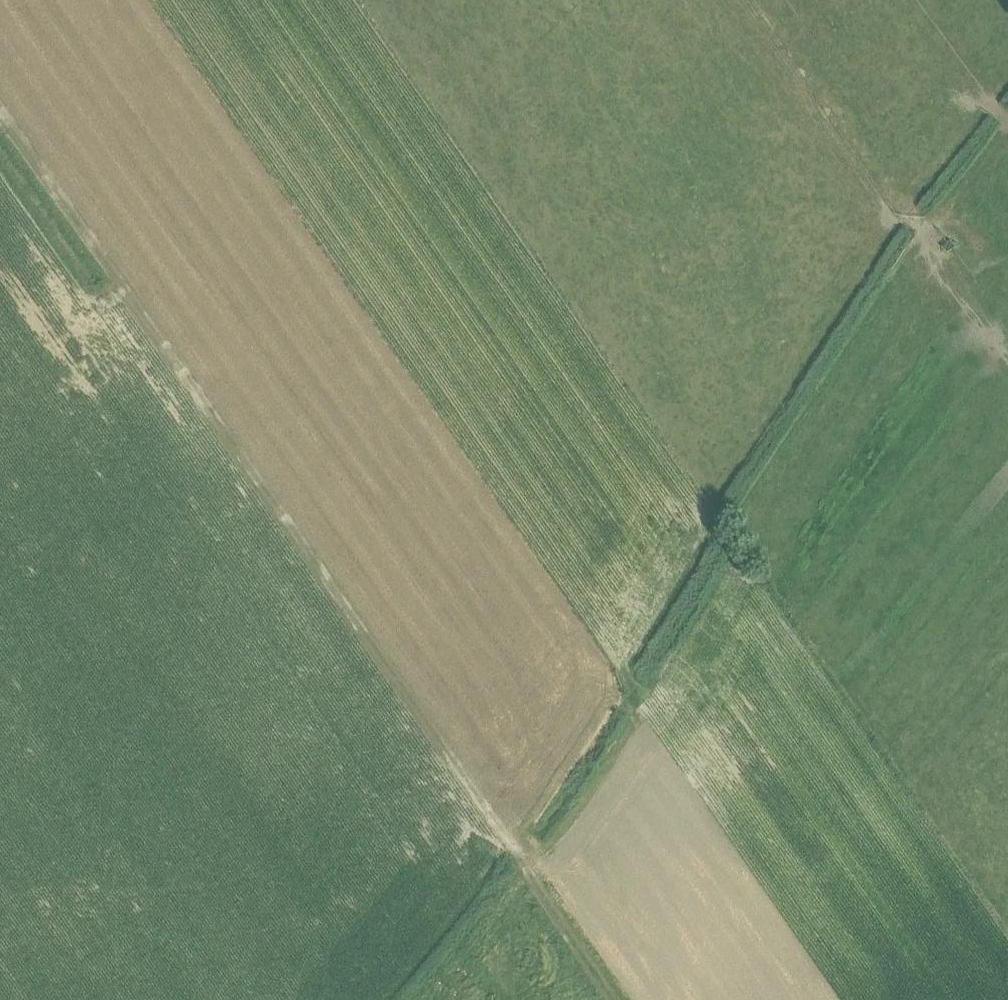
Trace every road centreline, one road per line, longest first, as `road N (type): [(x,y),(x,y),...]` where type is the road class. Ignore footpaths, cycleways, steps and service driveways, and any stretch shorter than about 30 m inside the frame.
road 1 (track): [(0,114),(614,999)]

